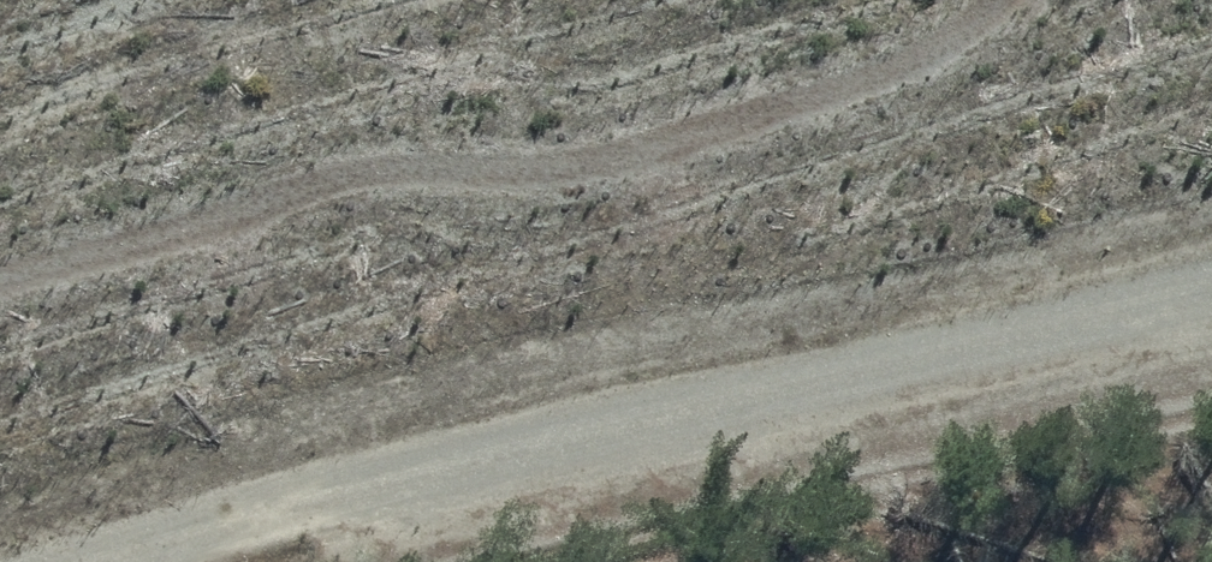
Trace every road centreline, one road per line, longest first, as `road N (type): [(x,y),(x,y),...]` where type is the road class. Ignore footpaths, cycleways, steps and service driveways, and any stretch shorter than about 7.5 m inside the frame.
road 1 (unclassified): [(216,561),(540,434),(1211,278)]
road 2 (track): [(912,0),(583,143),(0,269)]

